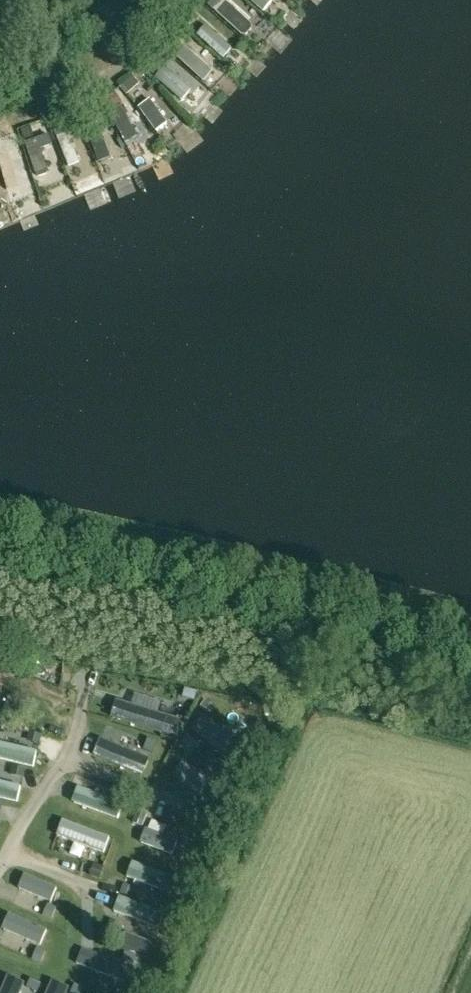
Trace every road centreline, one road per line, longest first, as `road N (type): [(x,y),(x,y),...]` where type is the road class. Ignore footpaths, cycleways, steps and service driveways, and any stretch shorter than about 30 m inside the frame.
road 1 (track): [(470,633),(0,521)]

